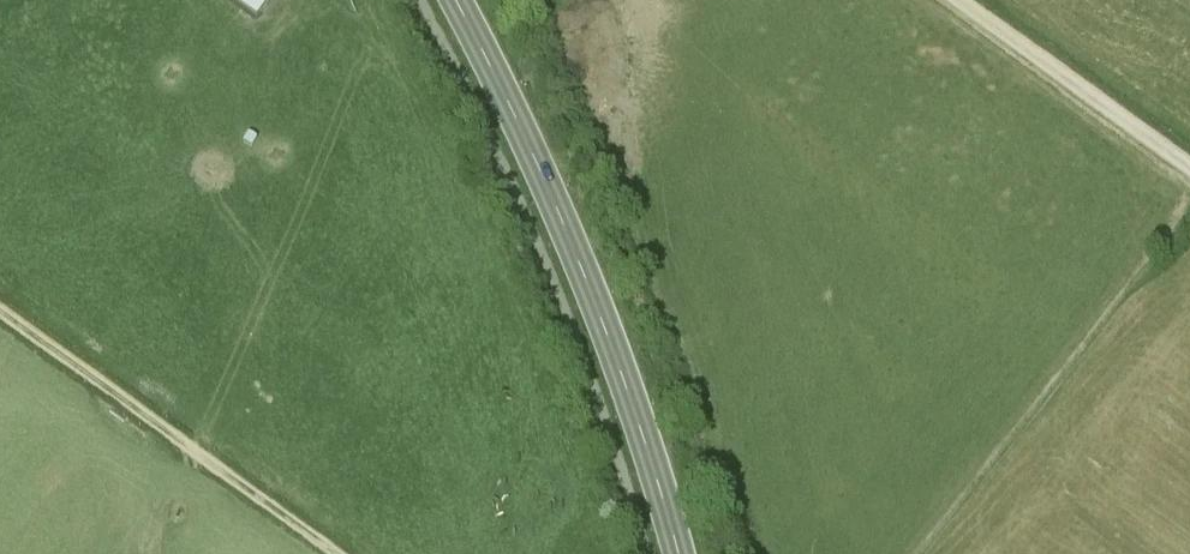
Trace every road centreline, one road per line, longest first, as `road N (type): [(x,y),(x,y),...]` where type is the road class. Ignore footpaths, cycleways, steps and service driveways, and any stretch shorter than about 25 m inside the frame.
road 1 (secondary): [(457,0),(537,157),(613,339),(678,553)]
road 2 (track): [(0,311),(327,553)]
road 3 (track): [(956,0),(1189,168)]

